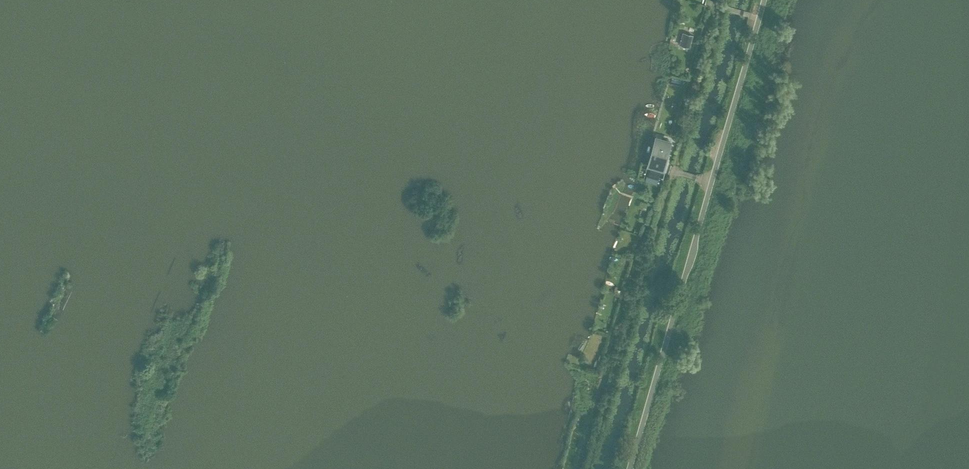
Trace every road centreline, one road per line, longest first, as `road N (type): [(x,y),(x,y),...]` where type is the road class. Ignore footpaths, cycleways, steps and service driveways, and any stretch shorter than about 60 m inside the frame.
road 1 (unclassified): [(629,468),(763,0)]

